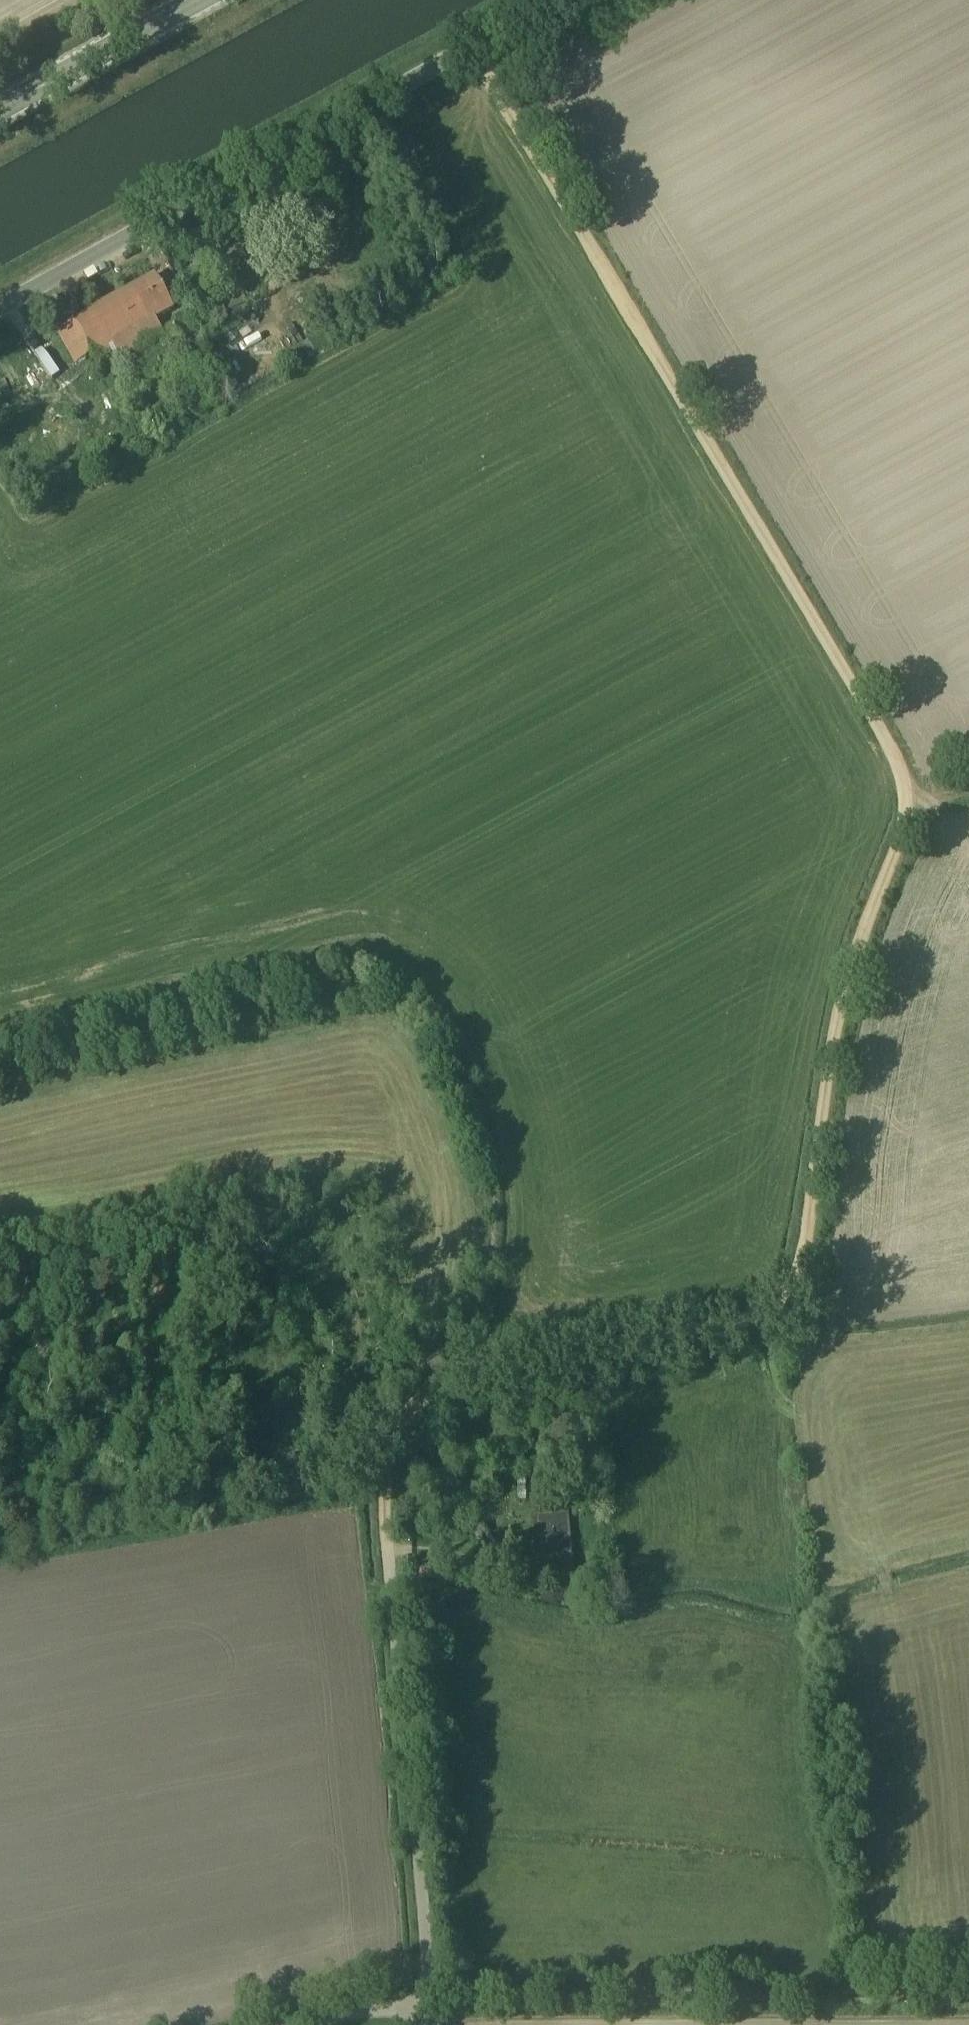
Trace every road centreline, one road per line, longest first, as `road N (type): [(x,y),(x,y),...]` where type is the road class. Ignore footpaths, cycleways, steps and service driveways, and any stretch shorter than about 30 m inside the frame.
road 1 (track): [(473,48),(888,746),(907,800),(896,857),(847,970),(805,1234),(782,1294),(720,1325),(450,1374),(393,1423),(385,1532)]
road 2 (unclassified): [(0,308),(560,0)]
road 3 (track): [(421,2000),(459,1991),(968,1994)]
road 4 (unclassified): [(385,1532),(426,1924),(421,2000)]
road 5 (secondary): [(0,111),(201,0)]

